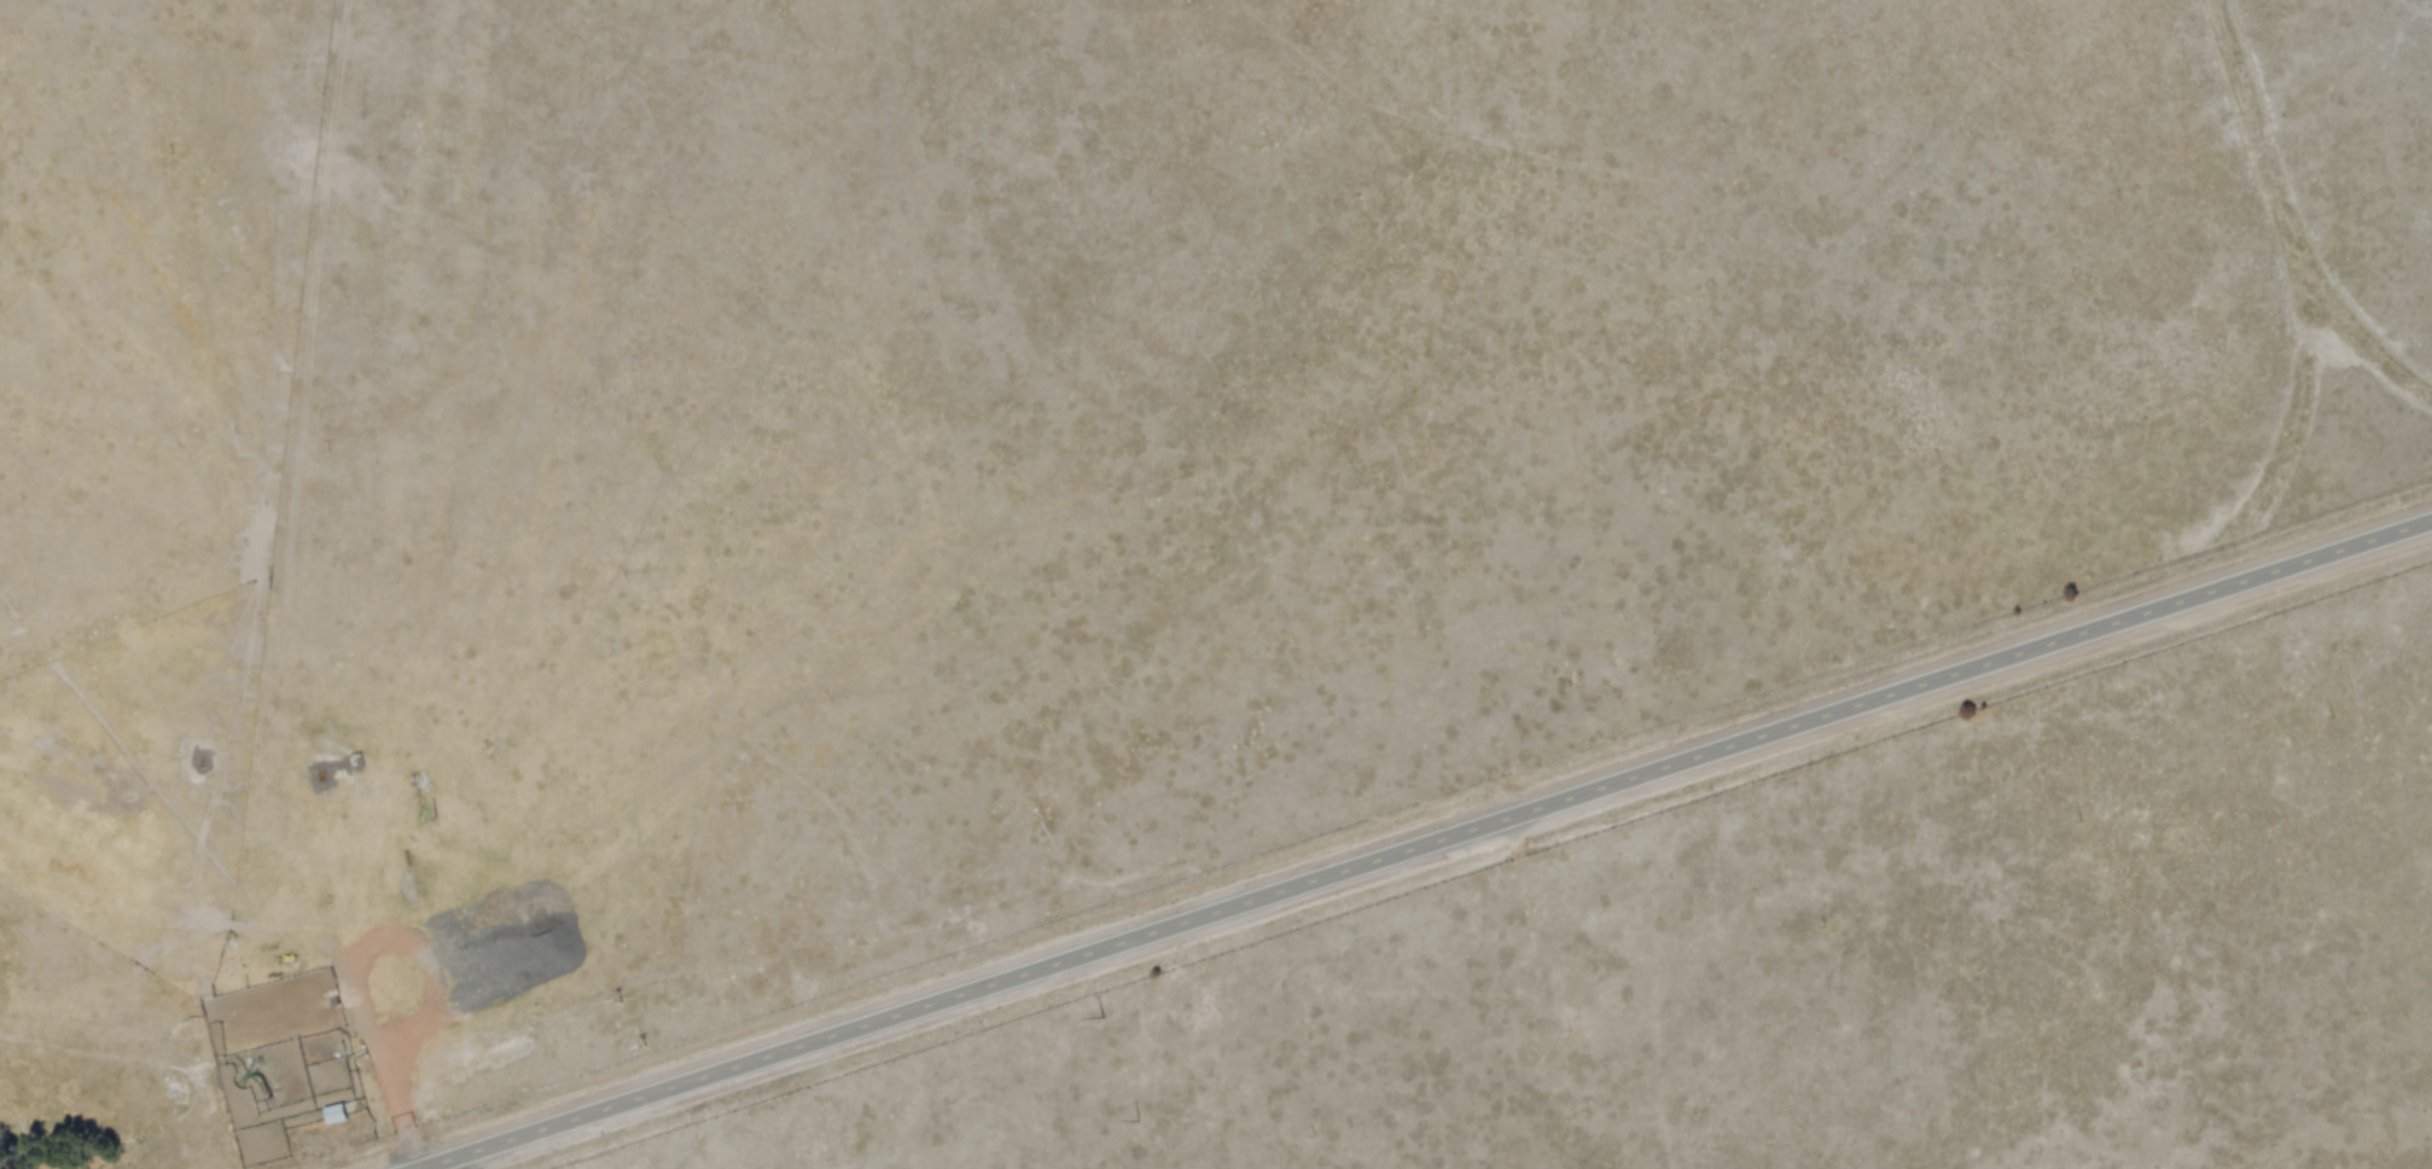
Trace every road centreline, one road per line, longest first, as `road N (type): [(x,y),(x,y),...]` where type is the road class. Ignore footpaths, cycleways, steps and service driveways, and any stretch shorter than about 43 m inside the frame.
road 1 (secondary): [(423,1168),(2431,521)]

